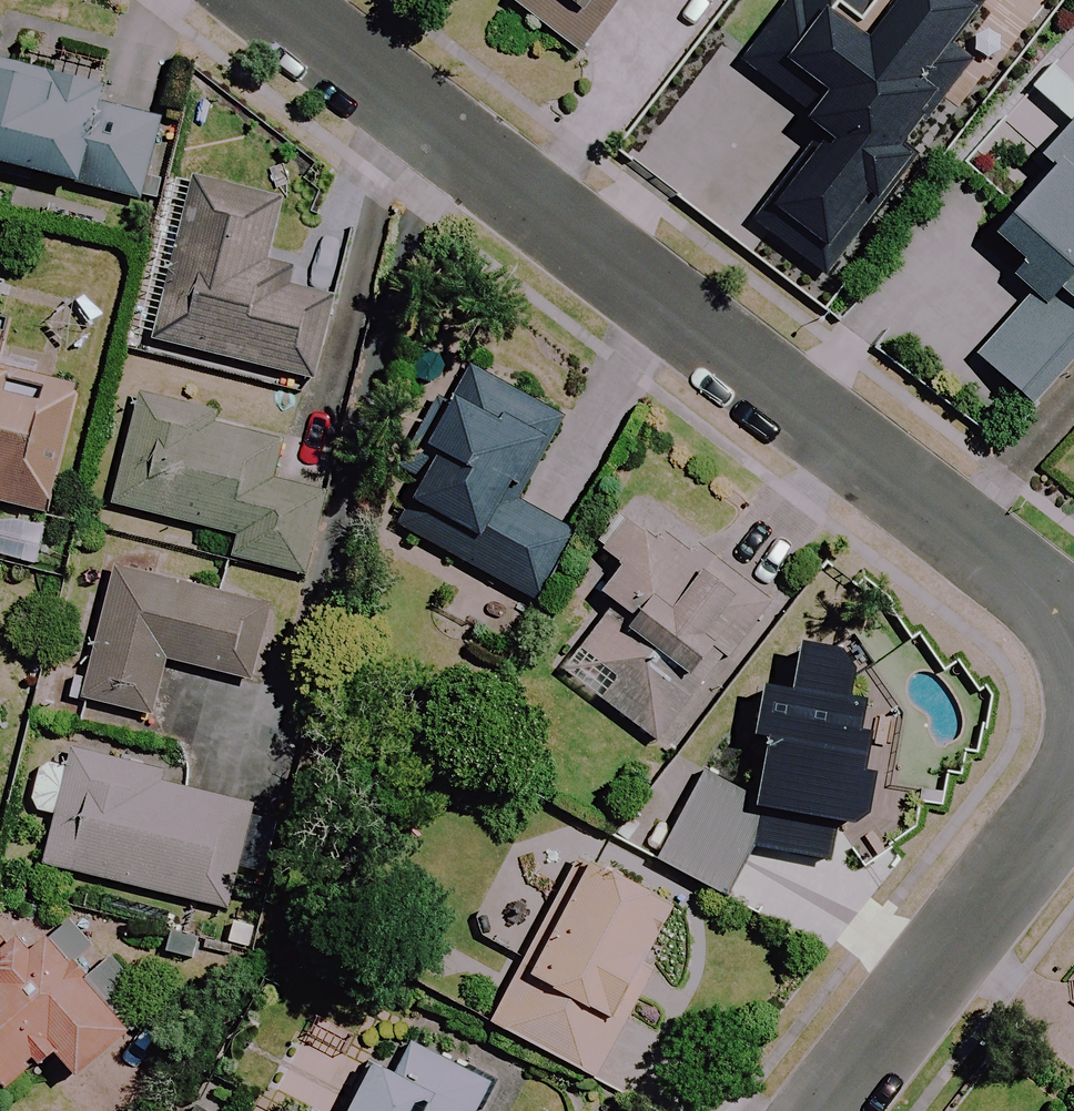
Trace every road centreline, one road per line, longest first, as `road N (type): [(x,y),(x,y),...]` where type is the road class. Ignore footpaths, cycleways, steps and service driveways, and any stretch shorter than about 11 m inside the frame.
road 1 (residential): [(267,0),(968,523),(1073,614)]
road 2 (residential): [(1073,776),(819,1110)]

